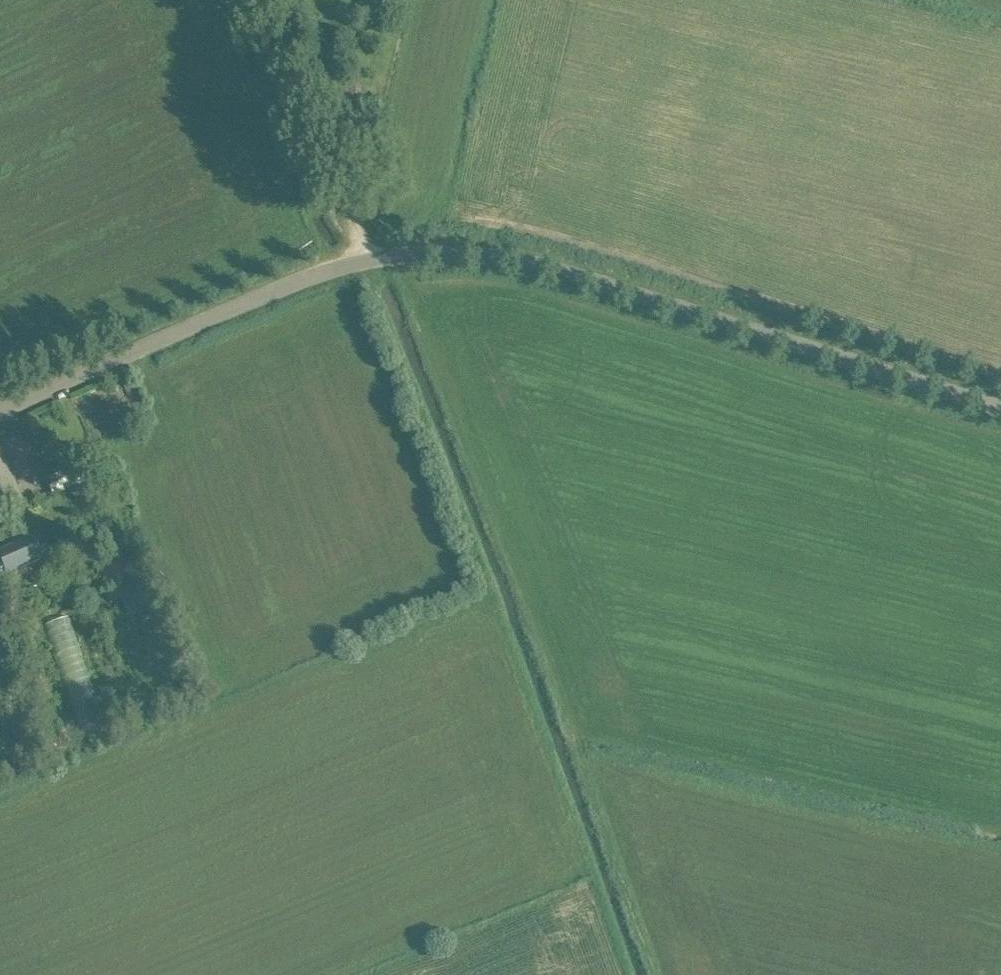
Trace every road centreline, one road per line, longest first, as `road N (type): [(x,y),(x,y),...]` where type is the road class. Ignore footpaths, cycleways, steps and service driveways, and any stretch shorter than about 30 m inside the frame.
road 1 (unclassified): [(0,410),(323,271),(403,251),(506,257),(594,278),(1000,401)]
road 2 (track): [(246,0),(265,50),(294,86),(365,258)]

